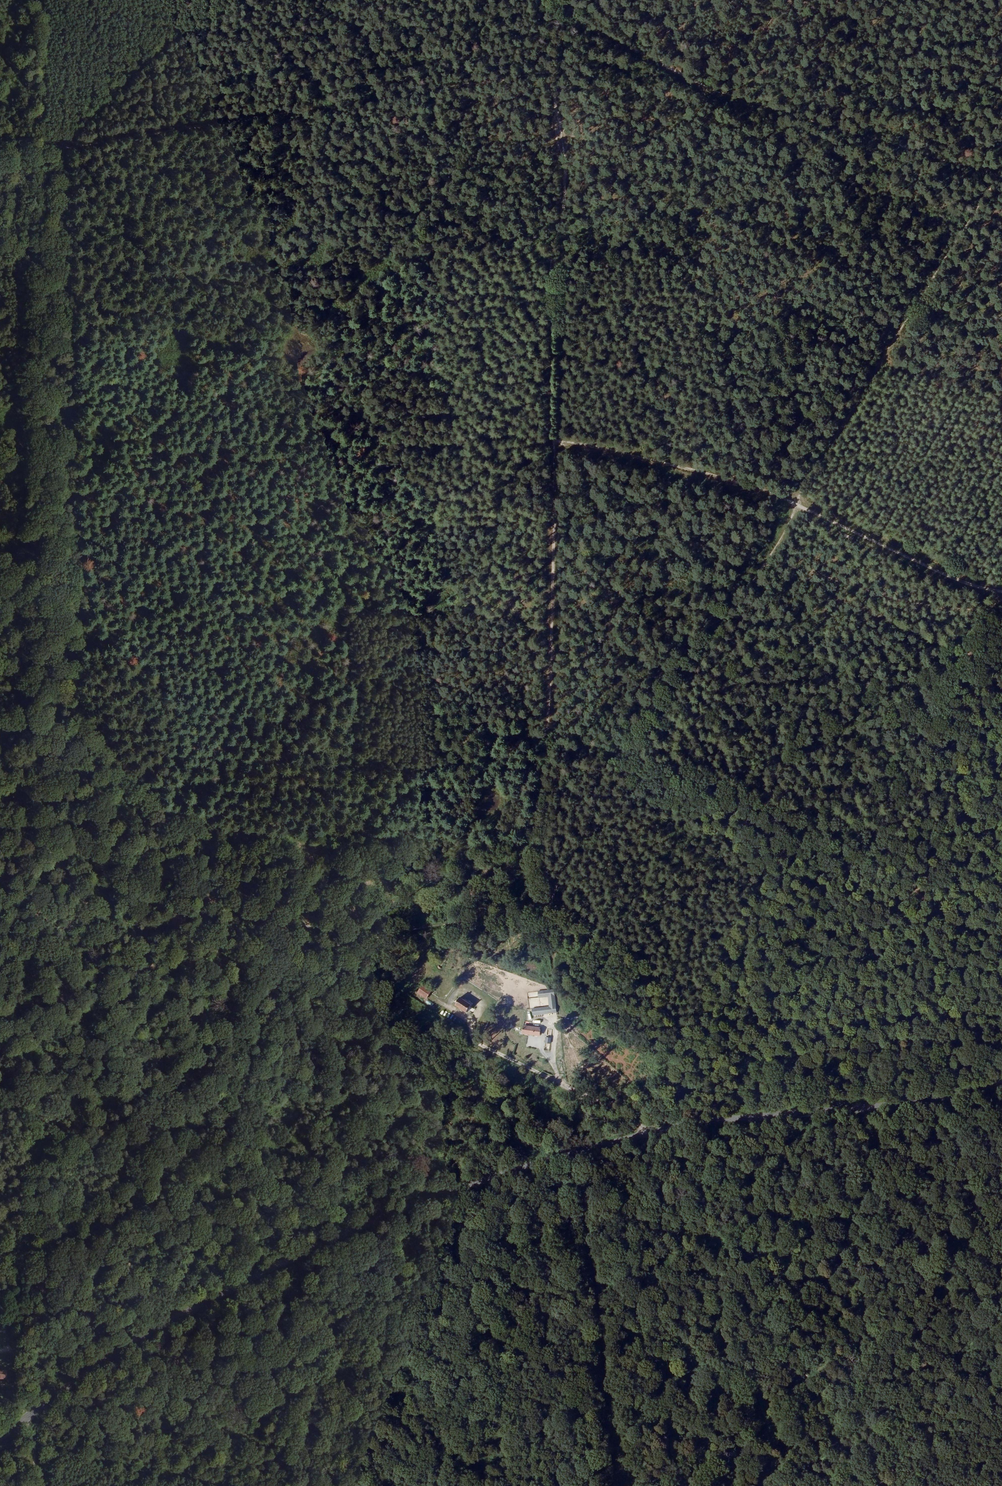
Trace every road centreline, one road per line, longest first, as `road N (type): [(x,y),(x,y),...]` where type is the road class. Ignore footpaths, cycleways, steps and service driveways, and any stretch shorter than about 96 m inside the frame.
road 1 (track): [(30,1457),(43,0)]
road 2 (primary): [(0,1438),(326,1240),(579,1154),(742,1120),(922,1103),(1001,1080)]
road 3 (track): [(996,174),(793,502),(787,531),(546,897)]
road 4 (track): [(552,0),(548,79),(561,163),(548,268),(554,439),(547,747)]
road 5 (track): [(0,1005),(546,897)]
road 6 (track): [(548,71),(0,162)]
road 7 (track): [(1001,592),(911,560),(793,502),(554,439)]
road 8 (track): [(547,747),(616,864),(693,1084),(717,1124)]
road 9 (track): [(579,1154),(623,1485)]
road 10 (track): [(650,1137),(559,1041),(567,1004),(557,986),(546,897)]

